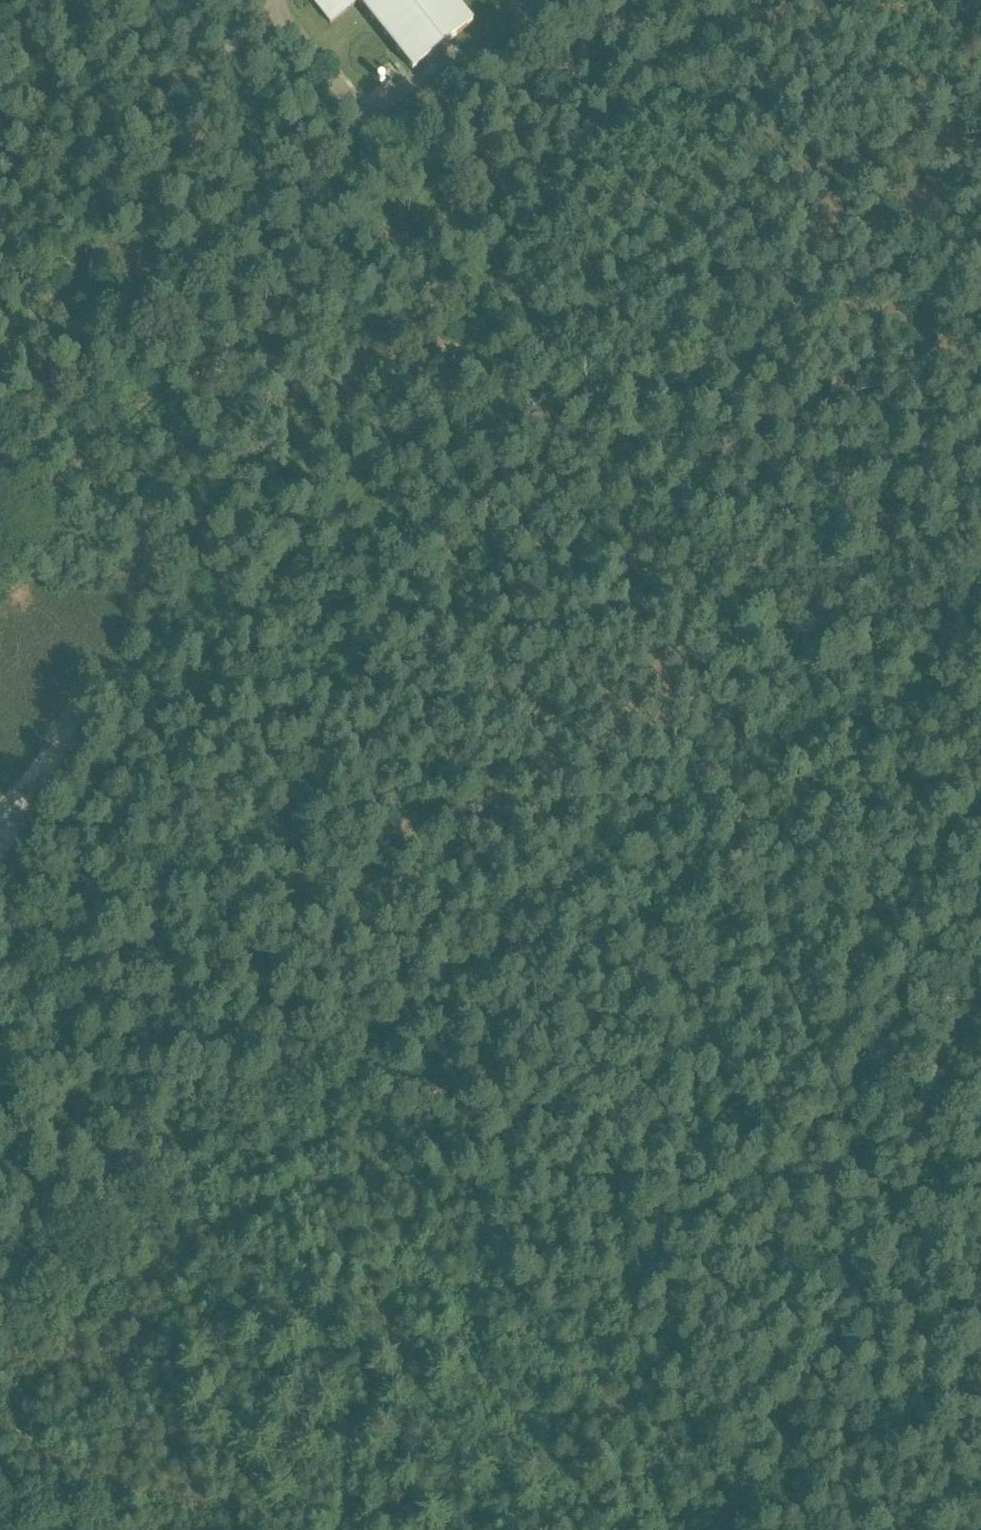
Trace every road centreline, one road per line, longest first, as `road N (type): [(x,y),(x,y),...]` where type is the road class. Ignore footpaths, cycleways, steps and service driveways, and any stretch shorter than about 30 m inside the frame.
road 1 (track): [(161,720),(211,650),(343,499),(527,342),(436,221)]
road 2 (track): [(286,0),(0,232)]

